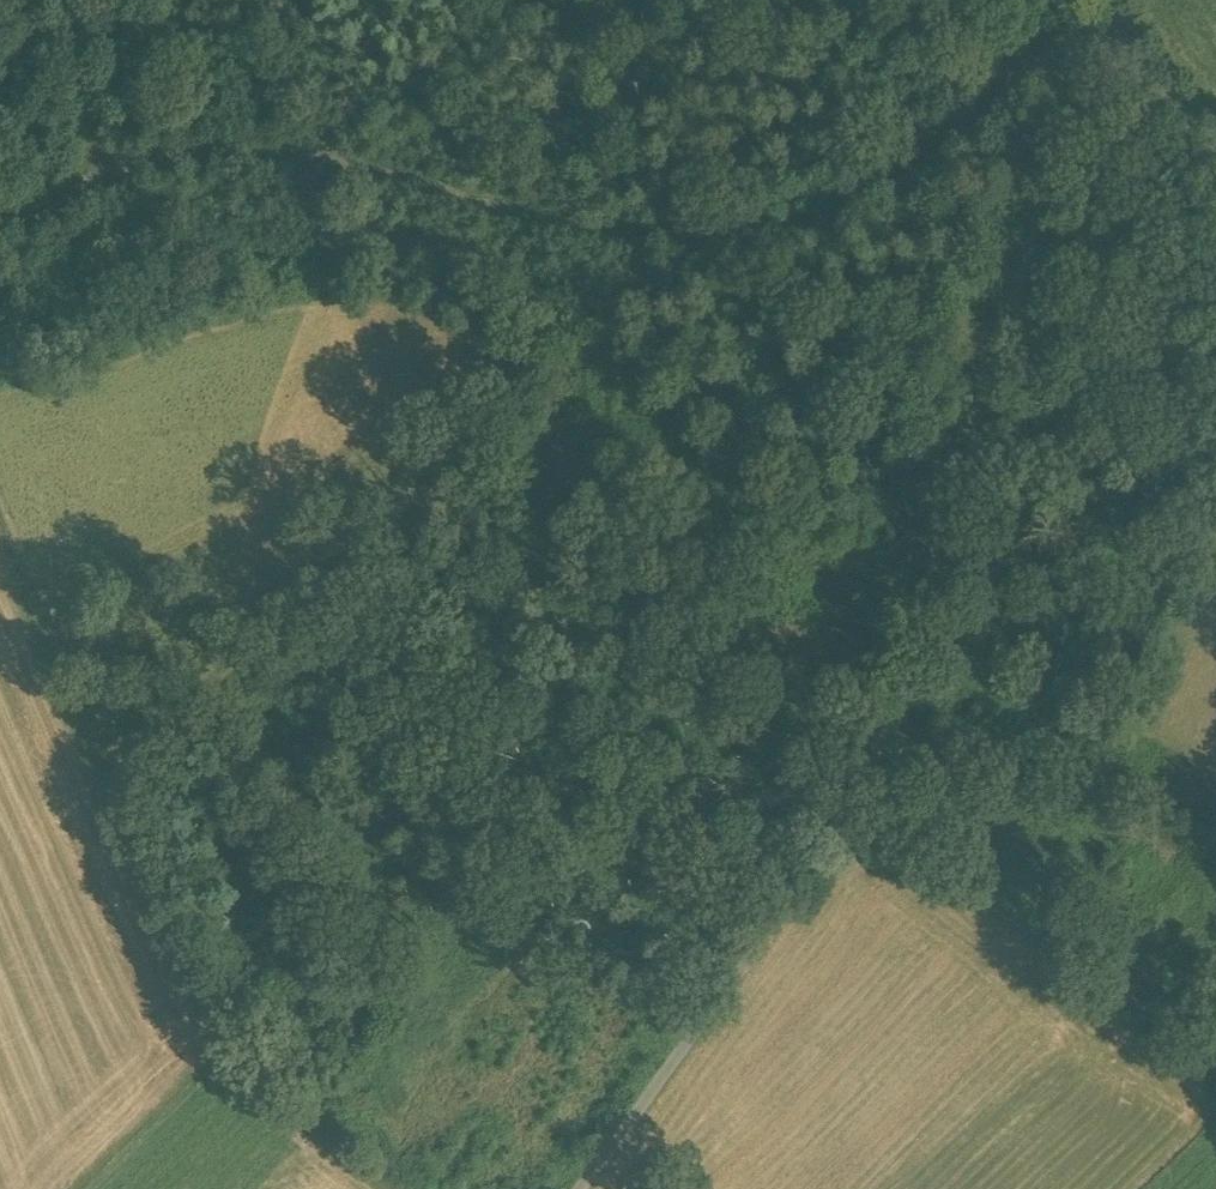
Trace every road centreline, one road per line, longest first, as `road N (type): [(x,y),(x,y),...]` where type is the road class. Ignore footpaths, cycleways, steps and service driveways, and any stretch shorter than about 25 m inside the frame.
road 1 (track): [(1109,24),(1070,13),(1014,96),(960,143),(902,183),(792,232),(746,242),(699,246),(574,232),(305,157),(210,156),(0,229)]
road 2 (track): [(0,341),(192,242),(571,326),(731,433),(933,618)]
road 3 (track): [(0,512),(231,1055),(389,1188)]
road 4 (track): [(585,1188),(878,822),(933,618)]
road 5 (track): [(1109,24),(933,618)]
road 6 (track): [(933,618),(1029,682),(1215,775)]
road 7 (track): [(231,1055),(98,1188)]
road 8 (unclassified): [(1215,134),(1109,24),(1116,0)]

